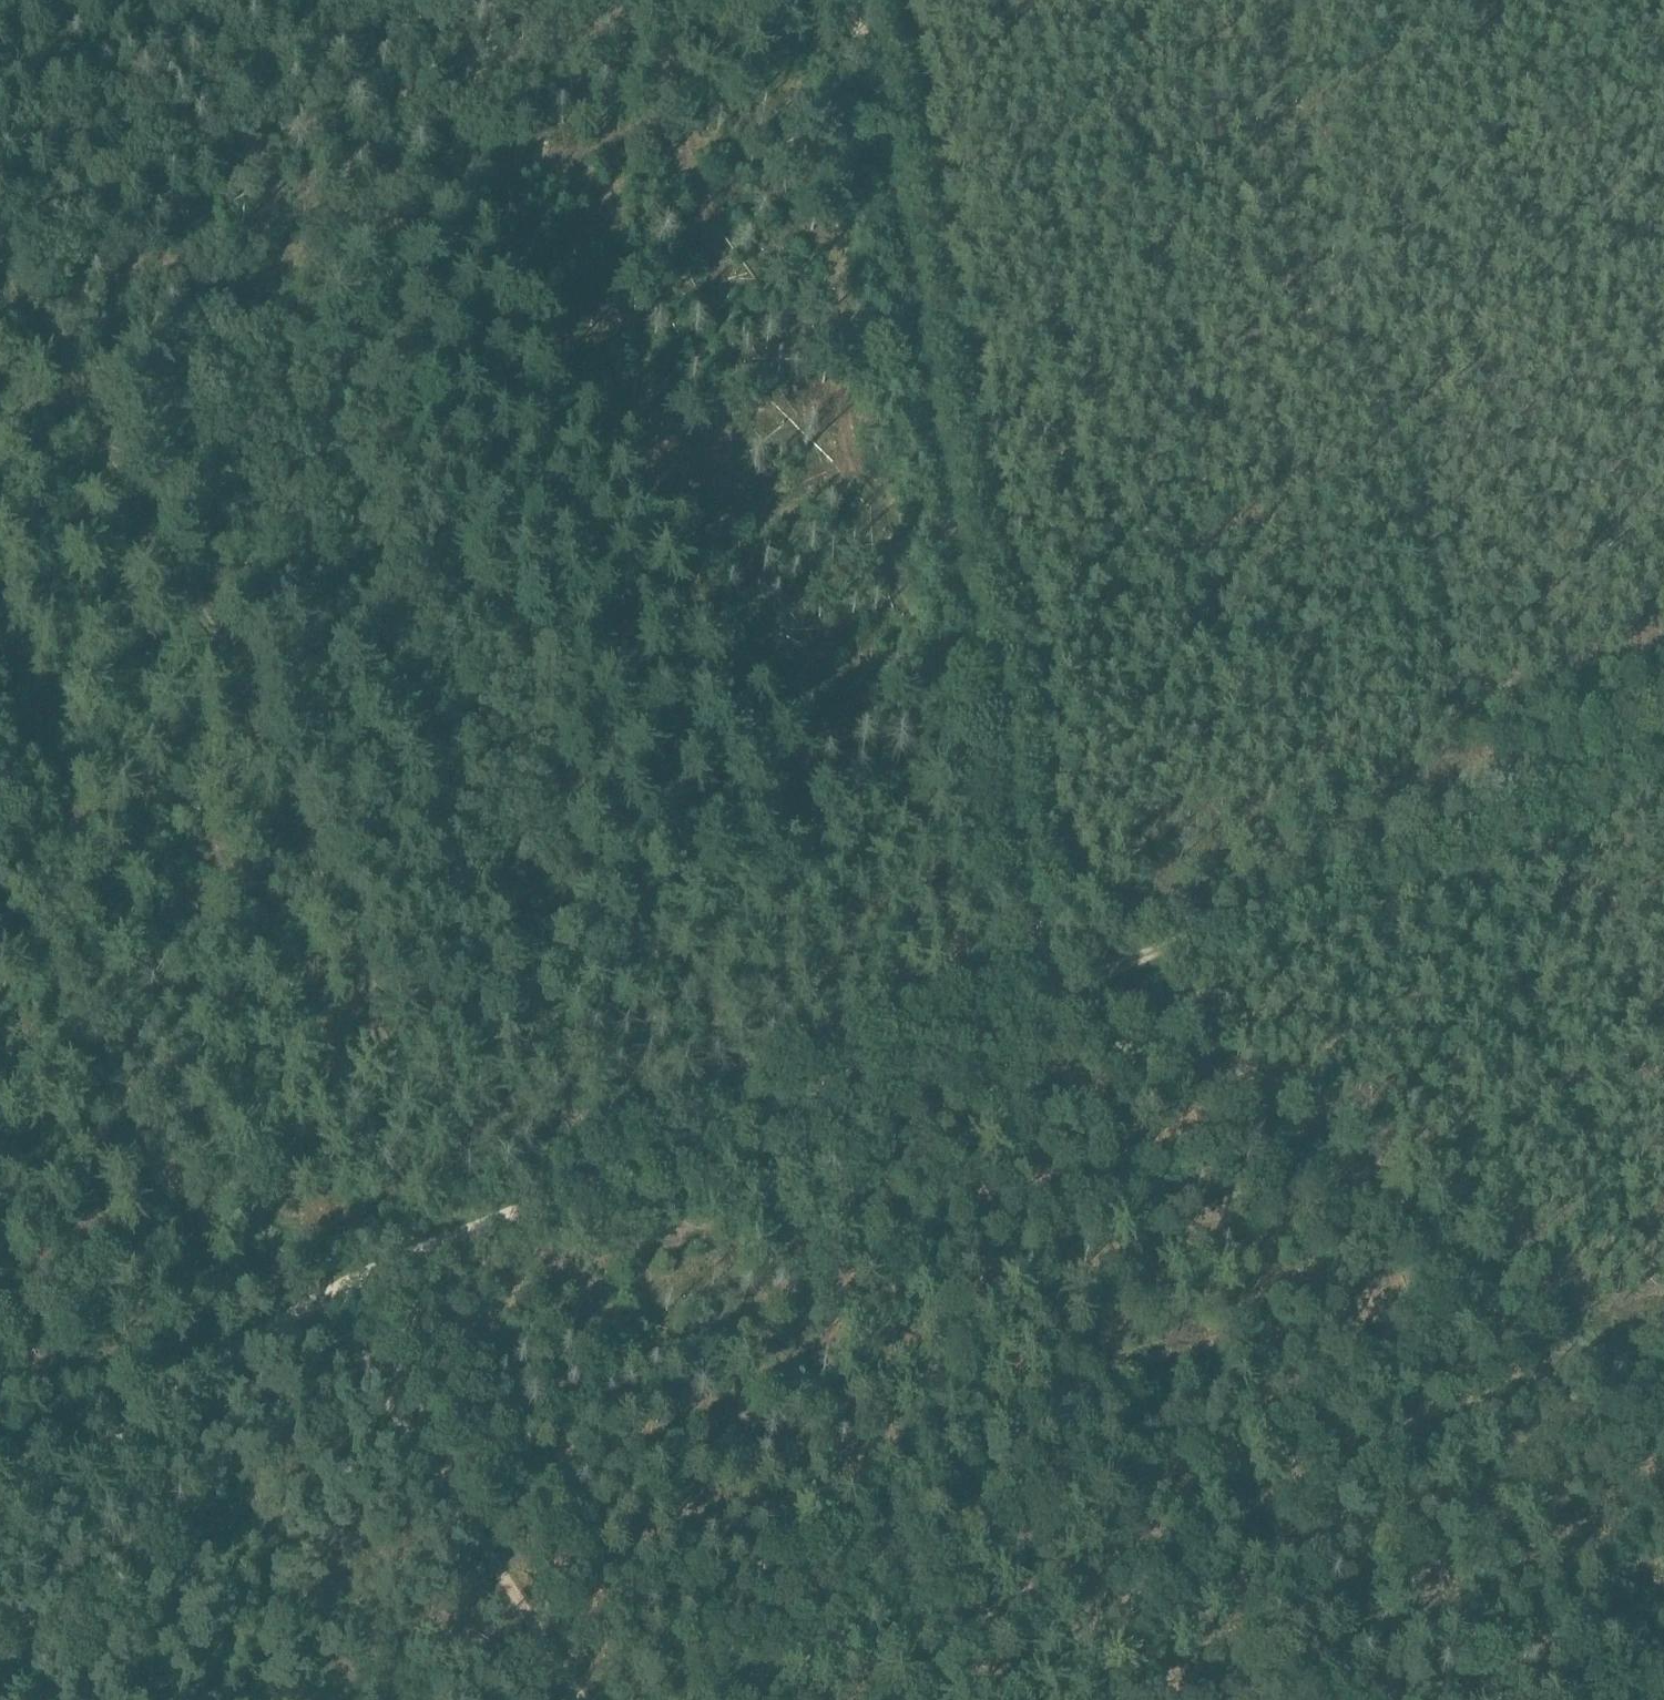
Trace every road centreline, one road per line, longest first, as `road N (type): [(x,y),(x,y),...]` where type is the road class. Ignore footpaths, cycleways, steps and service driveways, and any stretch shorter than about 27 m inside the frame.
road 1 (track): [(565,1679),(1496,1314),(1576,1375),(1663,1332)]
road 2 (track): [(195,1130),(375,1041),(156,602),(87,526),(0,275)]
road 3 (track): [(850,0),(1043,995)]
road 4 (track): [(324,1298),(1043,995)]
road 5 (track): [(1043,995),(1663,740)]
road 6 (track): [(5,1699),(73,1642),(271,1529),(248,1482),(103,1432)]
road 7 (track): [(324,1298),(577,1699)]
road 8 (track): [(0,1512),(103,1432),(324,1298)]
road 9 (track): [(0,832),(195,1130)]
road 10 (track): [(195,1130),(324,1298)]
road 11 (track): [(1545,1699),(1663,1674)]

